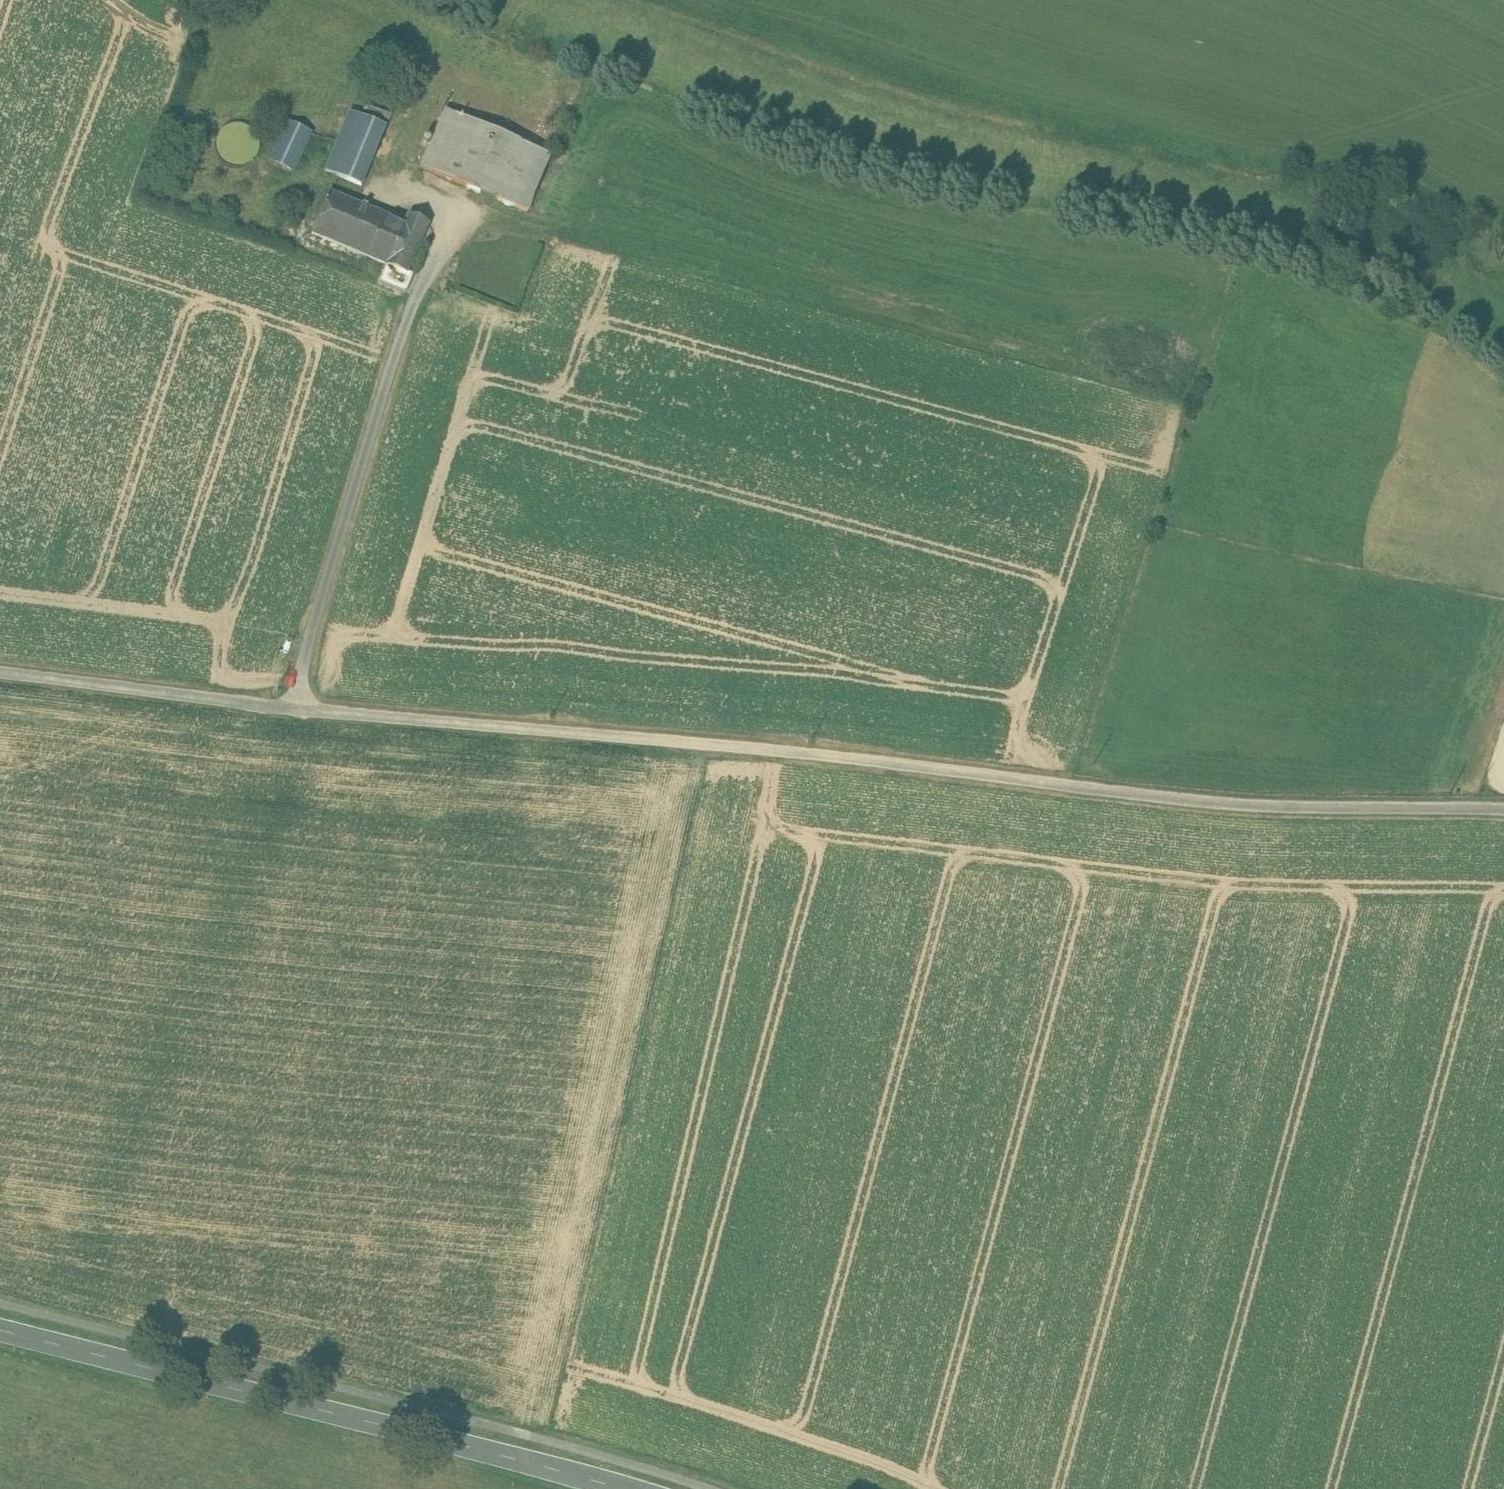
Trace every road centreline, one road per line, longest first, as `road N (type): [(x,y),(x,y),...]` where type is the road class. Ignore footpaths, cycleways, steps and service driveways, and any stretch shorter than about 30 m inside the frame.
road 1 (unclassified): [(0,676),(1328,812),(1503,813)]
road 2 (tertiary): [(0,1334),(613,1488)]

